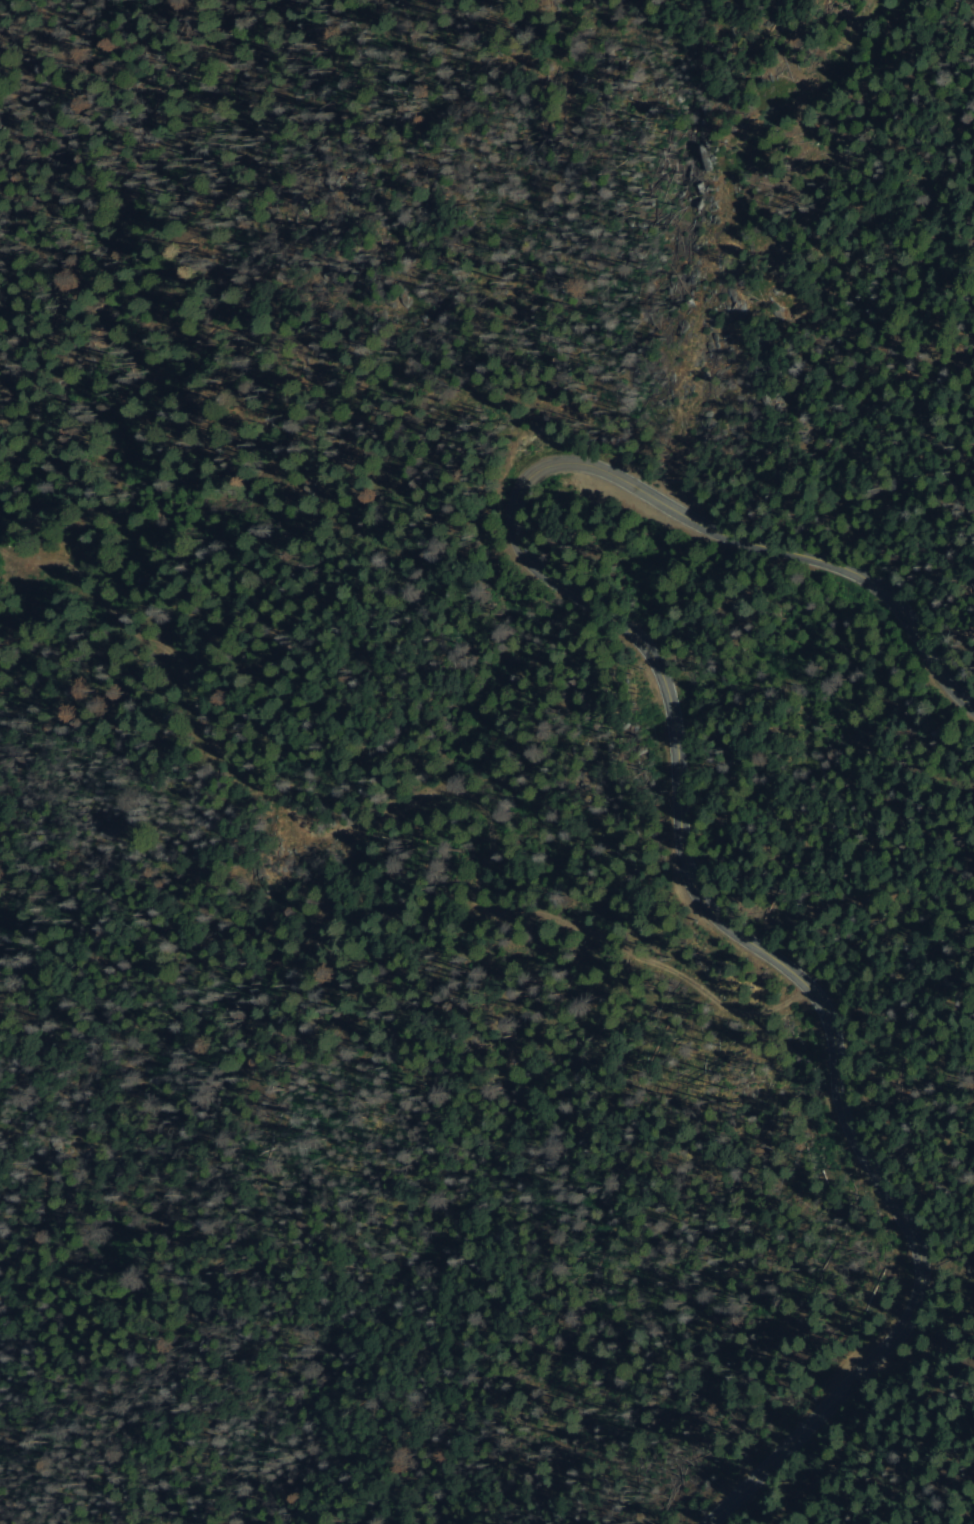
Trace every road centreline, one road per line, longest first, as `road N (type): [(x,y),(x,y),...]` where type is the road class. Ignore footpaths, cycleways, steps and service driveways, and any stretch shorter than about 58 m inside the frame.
road 1 (residential): [(707,1523),(903,1326),(914,1304),(913,1252),(842,1125),(834,1044),(817,998),(696,896),(668,697),(655,660),(646,645),(515,553),(509,508),(527,475),(573,463),(646,493),(692,524),(835,567),(875,590),(938,677),(973,708)]

